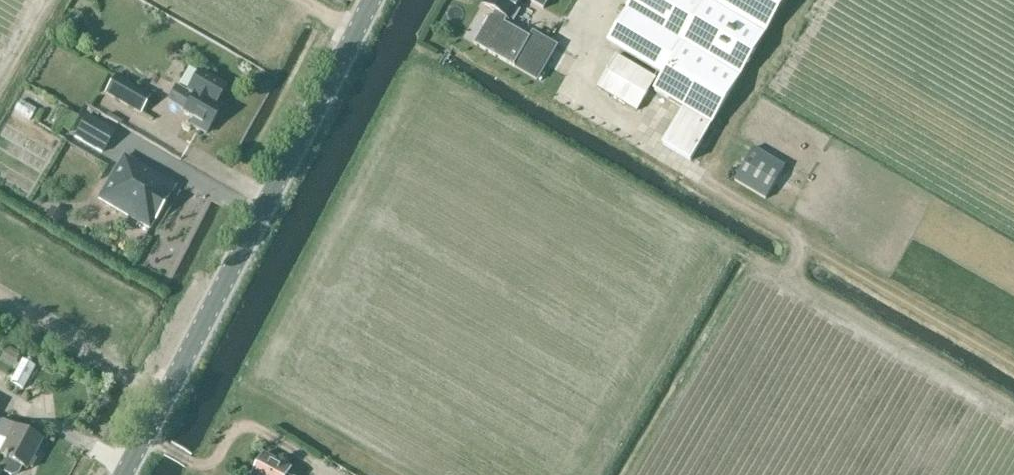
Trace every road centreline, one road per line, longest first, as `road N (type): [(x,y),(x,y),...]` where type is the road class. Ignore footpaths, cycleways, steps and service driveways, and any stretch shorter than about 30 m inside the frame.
road 1 (unclassified): [(125,474),(375,0)]

